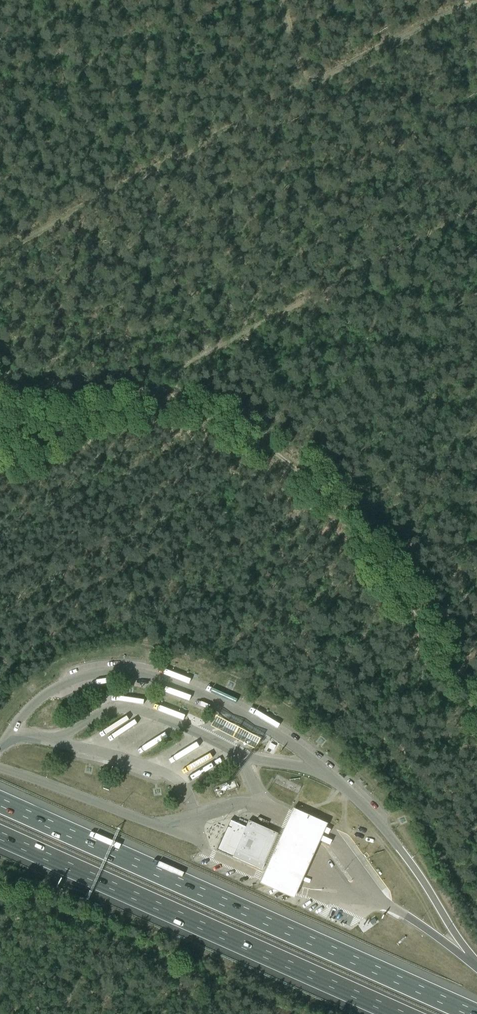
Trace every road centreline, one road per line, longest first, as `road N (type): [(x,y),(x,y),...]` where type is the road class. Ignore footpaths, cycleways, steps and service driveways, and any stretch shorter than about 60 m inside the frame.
road 1 (track): [(476,1),(0,253)]
road 2 (motorway): [(475,1013),(0,802)]
road 3 (track): [(158,405),(236,430),(320,493),(476,710)]
road 4 (motorway): [(0,836),(398,1013)]
road 5 (track): [(116,412),(192,361),(476,209)]
road 6 (track): [(0,406),(57,420),(158,405)]

